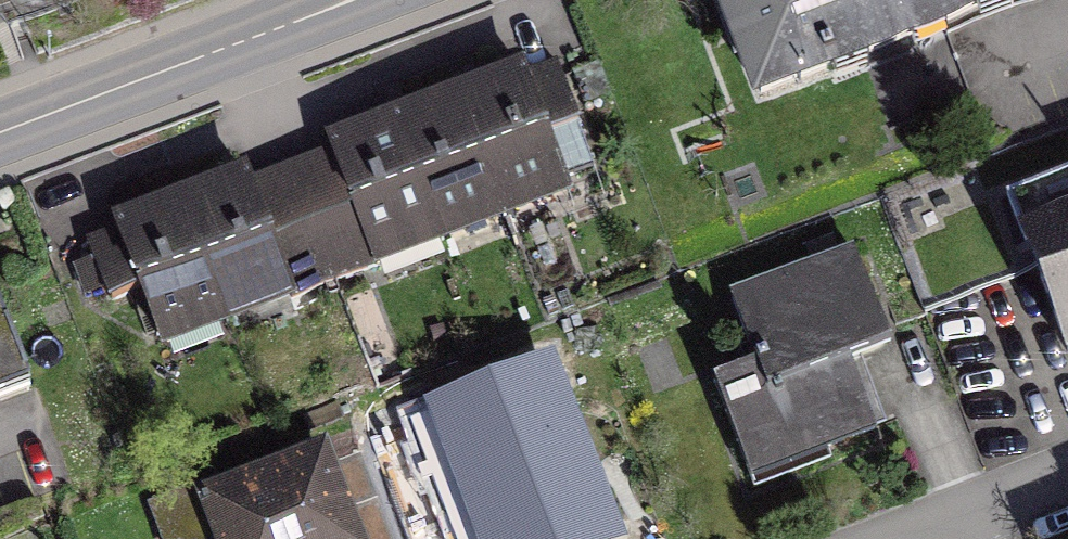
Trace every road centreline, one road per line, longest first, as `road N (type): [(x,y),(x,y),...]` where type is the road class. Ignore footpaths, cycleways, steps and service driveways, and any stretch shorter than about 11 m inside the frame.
road 1 (primary): [(351,0),(0,132)]
road 2 (residential): [(861,538),(1067,458)]

